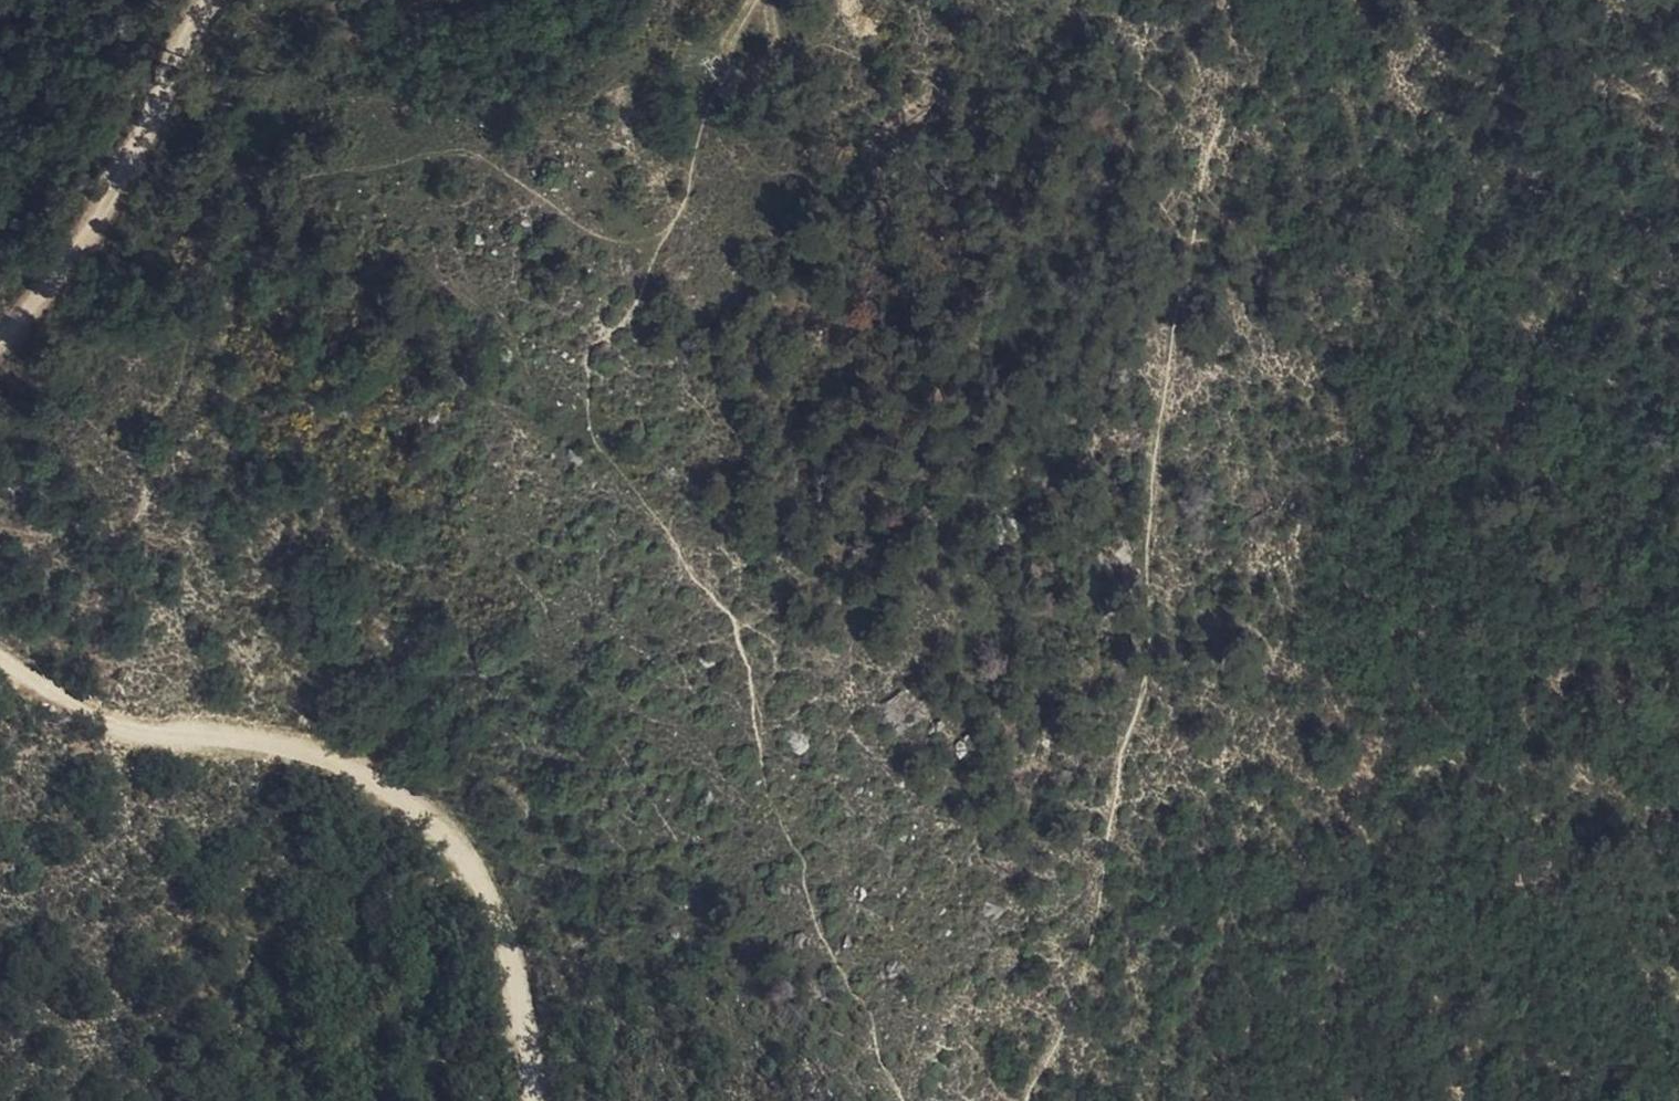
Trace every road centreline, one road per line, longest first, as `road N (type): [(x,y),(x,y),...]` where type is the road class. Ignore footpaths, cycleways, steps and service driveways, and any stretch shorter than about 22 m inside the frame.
road 1 (track): [(0,649),(92,713),(154,731),(289,745),(342,763),(455,841),(498,908),(531,999),(536,1100)]
road 2 (track): [(210,0),(133,164),(39,311),(0,348)]
road 3 (track): [(753,0),(709,102),(694,179),(658,239)]

